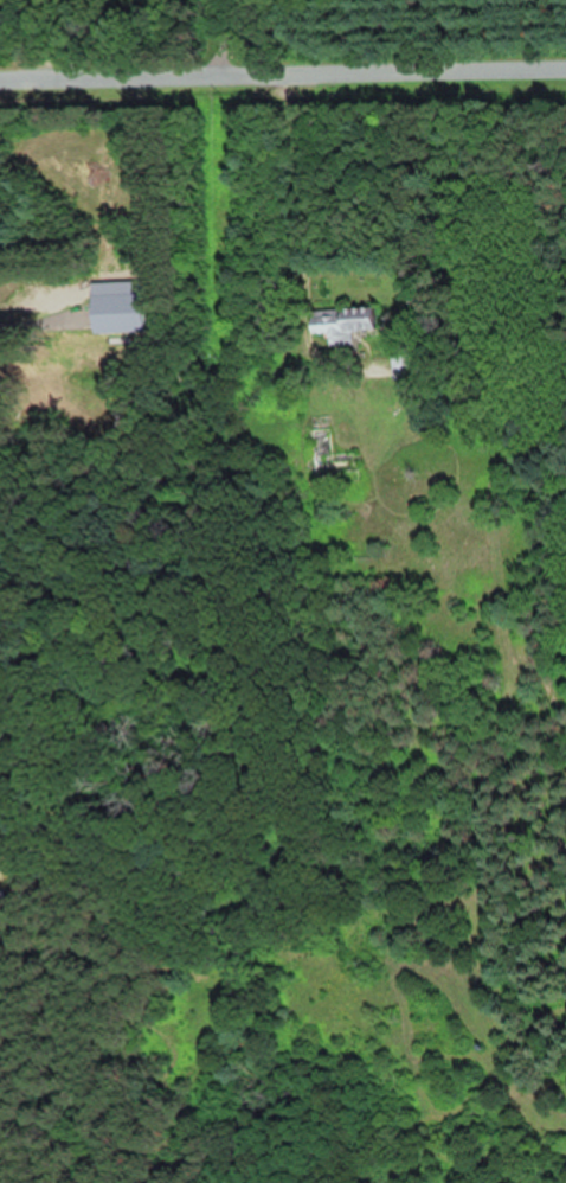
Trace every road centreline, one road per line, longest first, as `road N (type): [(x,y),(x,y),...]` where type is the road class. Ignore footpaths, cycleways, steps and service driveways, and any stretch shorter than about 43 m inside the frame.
road 1 (residential): [(565,83),(0,93)]

